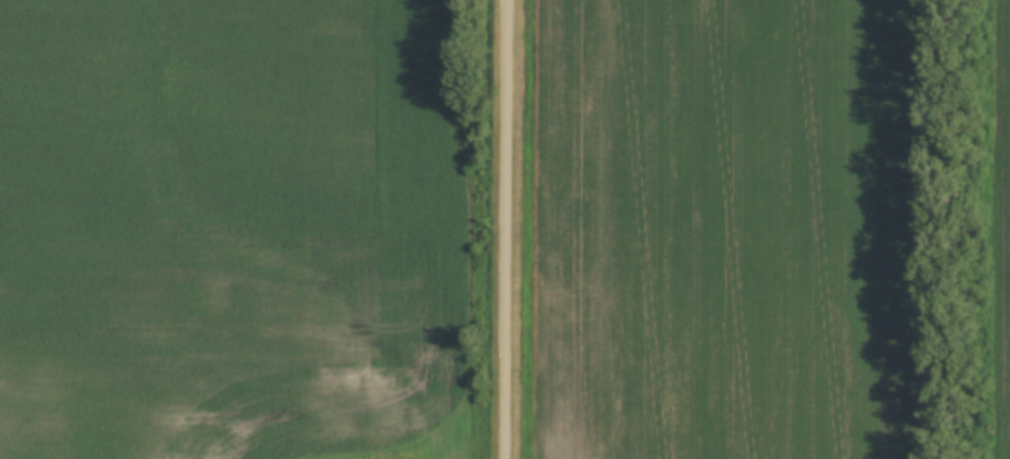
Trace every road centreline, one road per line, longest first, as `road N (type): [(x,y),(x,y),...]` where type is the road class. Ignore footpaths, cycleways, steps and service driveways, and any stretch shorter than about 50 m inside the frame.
road 1 (residential): [(505,458),(506,0)]

